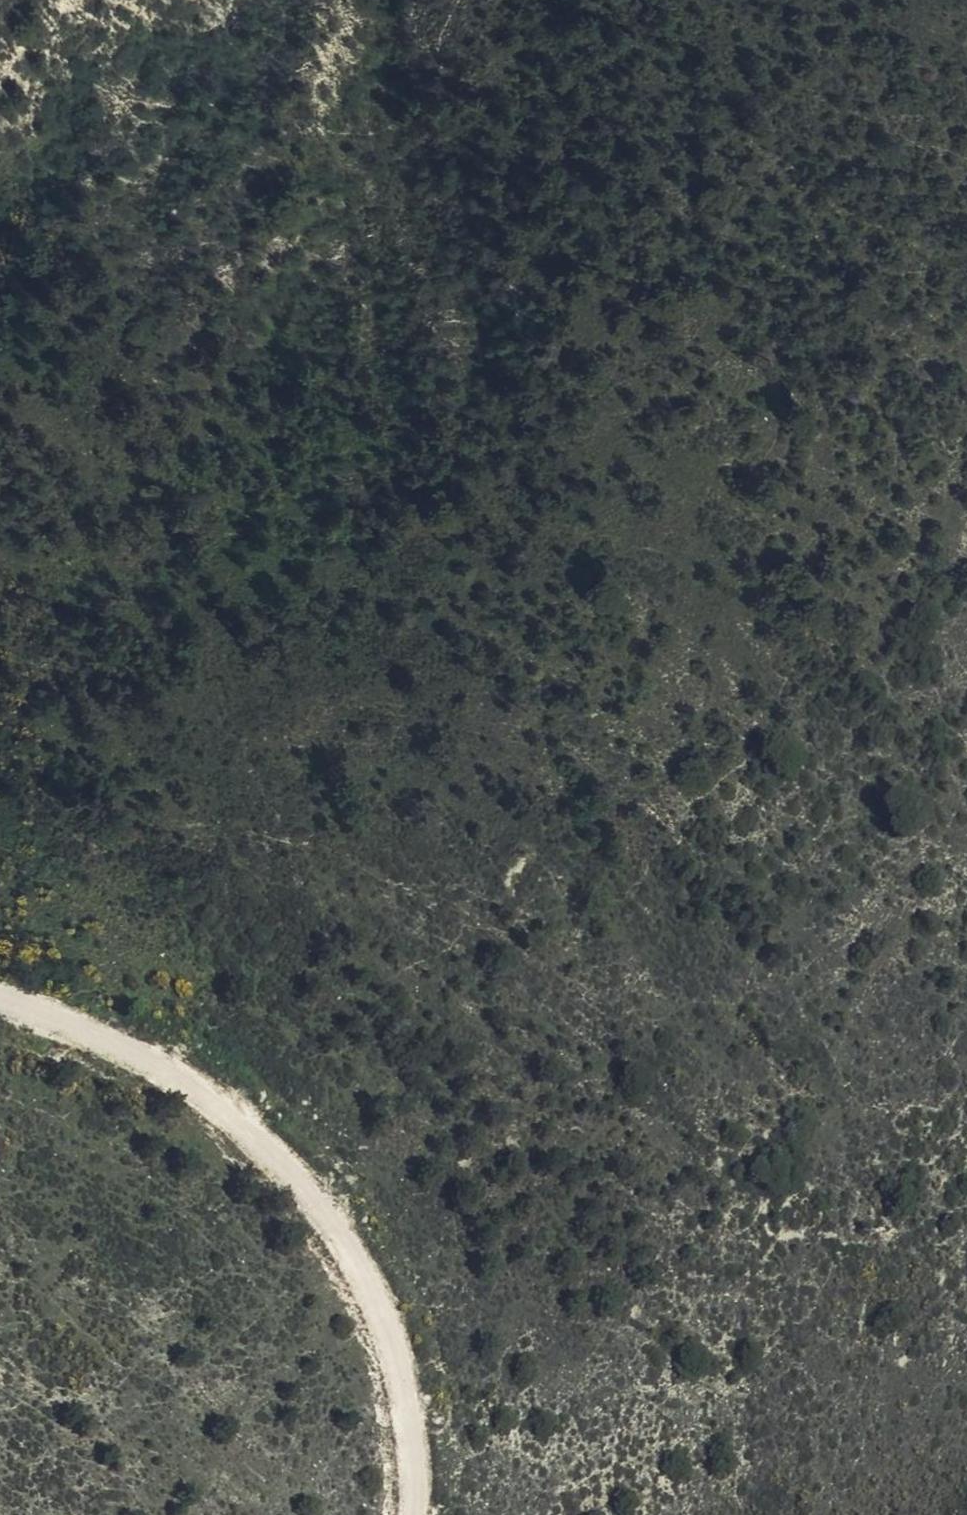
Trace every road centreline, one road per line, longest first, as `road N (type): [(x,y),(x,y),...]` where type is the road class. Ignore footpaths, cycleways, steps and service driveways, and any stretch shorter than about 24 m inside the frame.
road 1 (track): [(0,995),(157,1058),(284,1158),(358,1259),(406,1382),(416,1514)]

